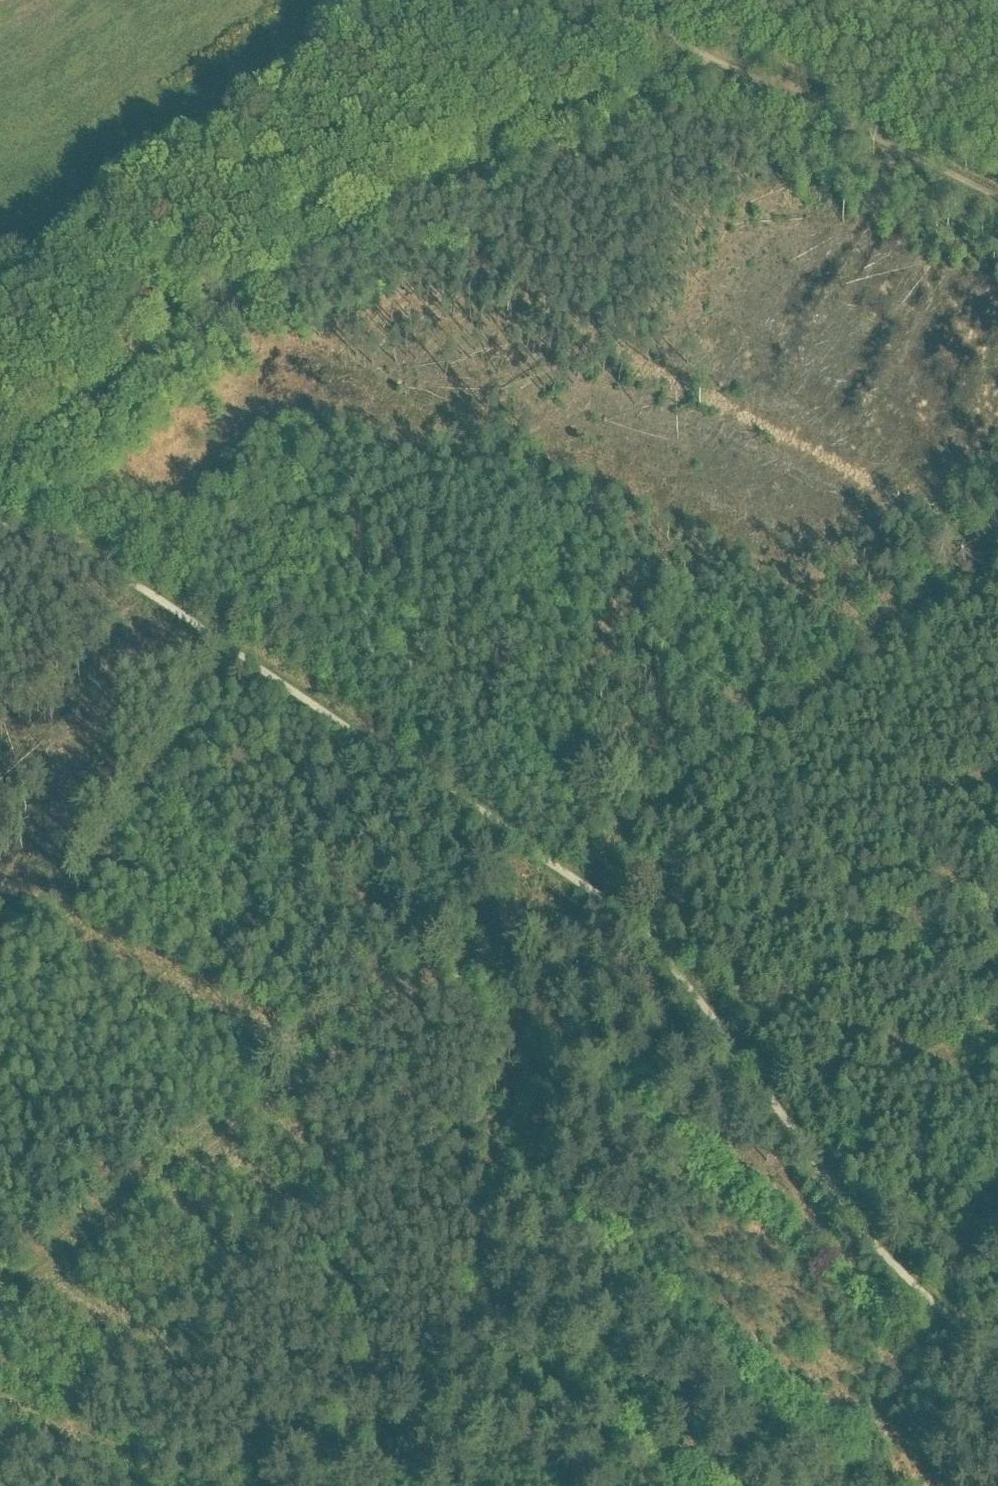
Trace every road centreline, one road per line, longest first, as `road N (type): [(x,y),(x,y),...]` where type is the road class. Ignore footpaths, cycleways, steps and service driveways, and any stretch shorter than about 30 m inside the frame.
road 1 (track): [(842,1485),(942,1313)]
road 2 (track): [(590,0),(712,58)]

